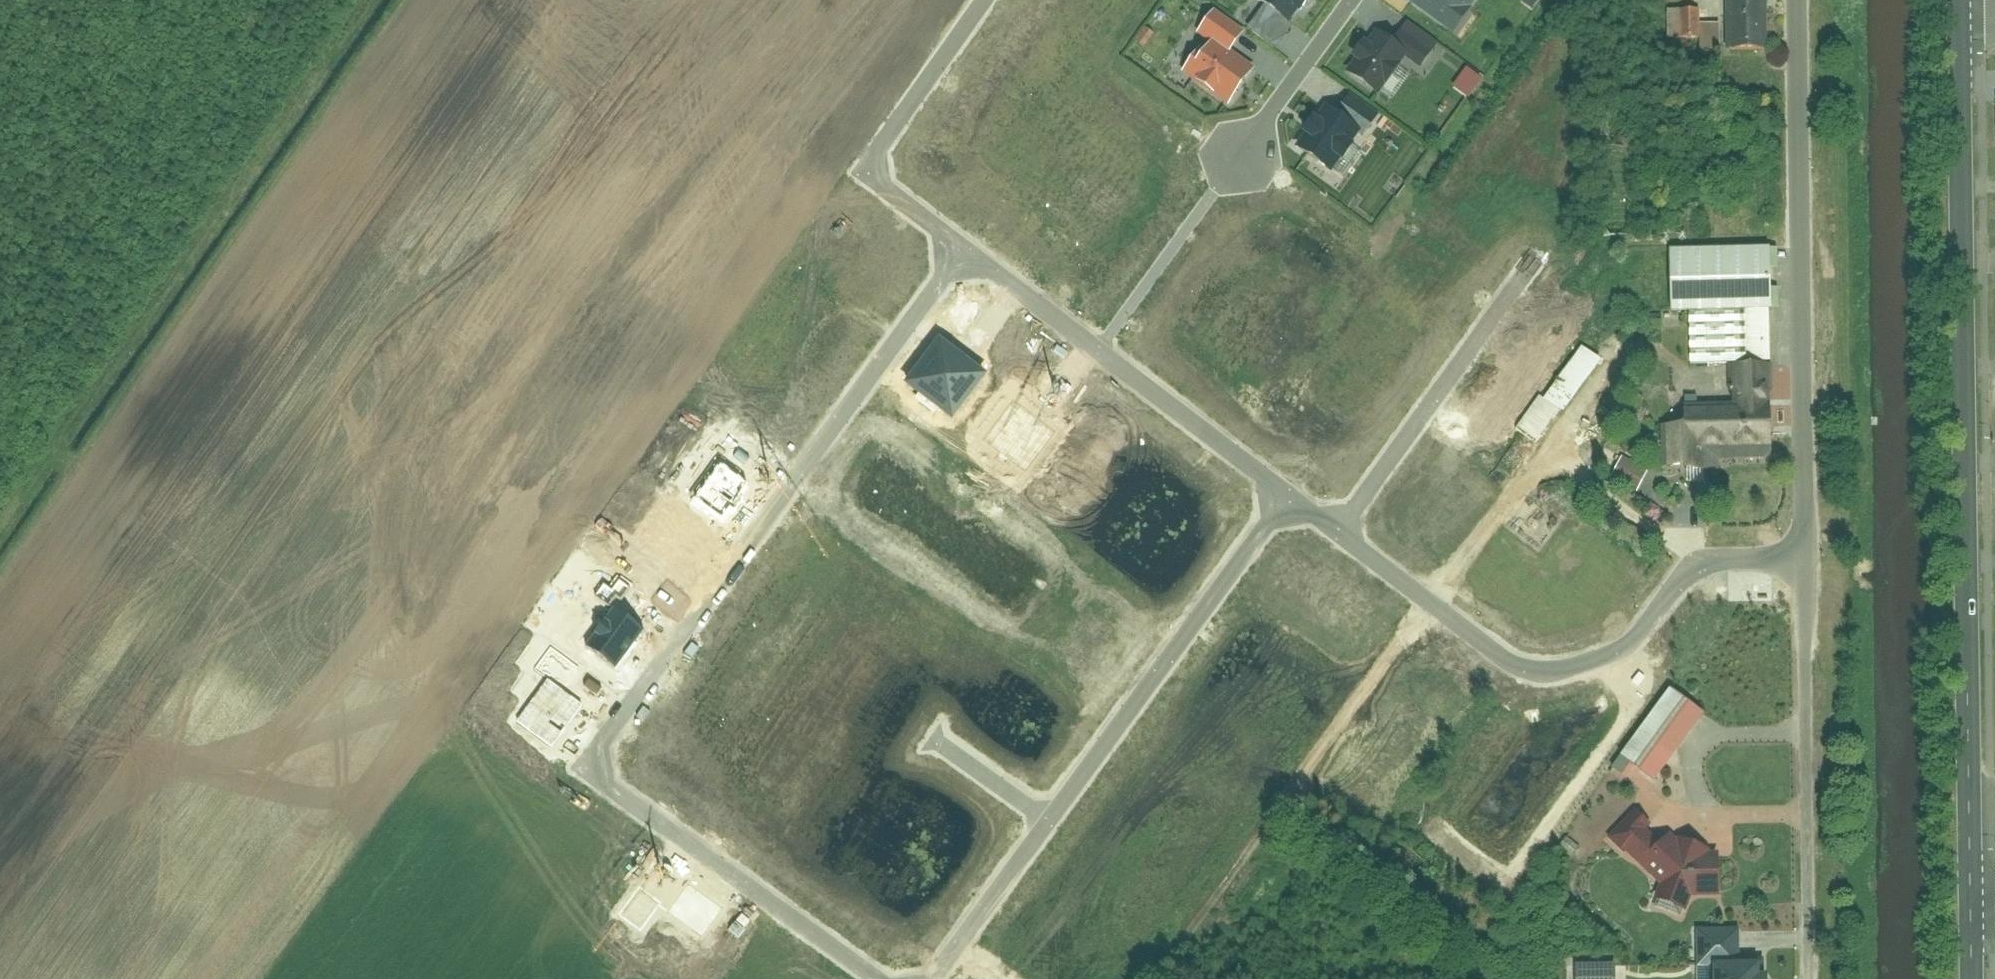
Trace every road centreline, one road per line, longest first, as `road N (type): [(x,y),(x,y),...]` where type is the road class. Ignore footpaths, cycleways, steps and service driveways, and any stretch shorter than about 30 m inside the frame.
road 1 (residential): [(875,978),(605,782),(597,755),(963,252)]
road 2 (tertiary): [(1957,26),(1964,894)]
road 3 (residential): [(1794,0),(1803,567)]
road 4 (residential): [(1803,567),(1684,569),(1616,656),(1525,671),(1341,525)]
road 5 (track): [(1434,602),(1154,978)]
road 6 (residential): [(1803,567),(1805,978)]
road 7 (residential): [(1288,496),(1044,824)]
road 8 (residential): [(963,252),(867,174),(990,0)]
road 9 (residential): [(1535,255),(1341,525)]
road 10 (residential): [(1288,496),(1095,351)]
road 11 (residential): [(1095,351),(1238,161)]
road 12 (residential): [(1354,0),(1238,161)]
road 13 (residential): [(1044,824),(931,978)]
road 14 (residential): [(1095,351),(963,252)]
road 15 (residential): [(1044,824),(932,739)]

